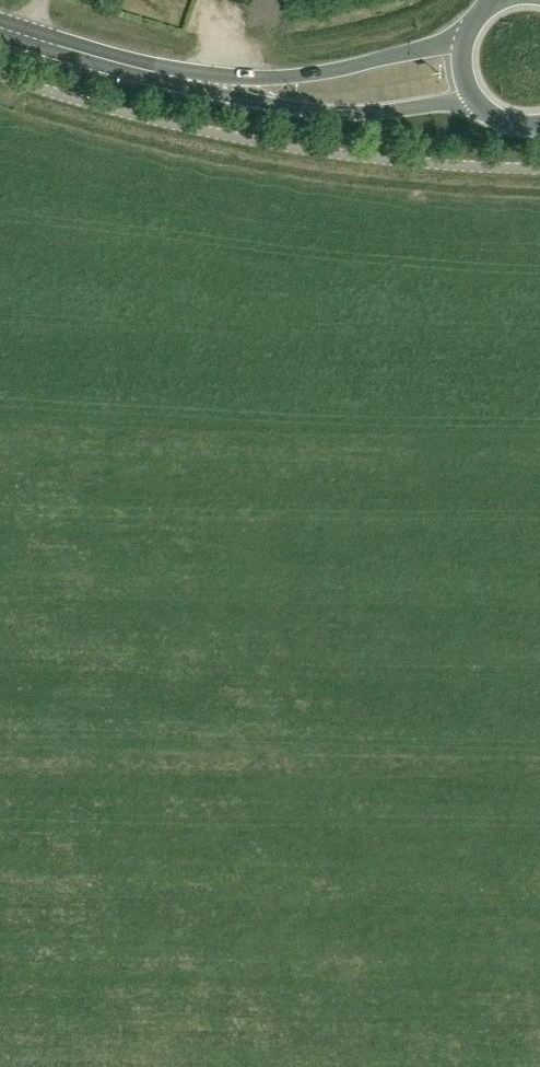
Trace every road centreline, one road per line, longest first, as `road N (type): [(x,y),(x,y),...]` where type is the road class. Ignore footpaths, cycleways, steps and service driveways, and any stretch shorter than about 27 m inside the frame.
road 1 (secondary): [(214,85),(243,99),(336,113),(482,107)]
road 2 (secondary): [(469,30),(338,70),(214,85)]
road 3 (secondary): [(214,85),(0,27)]

